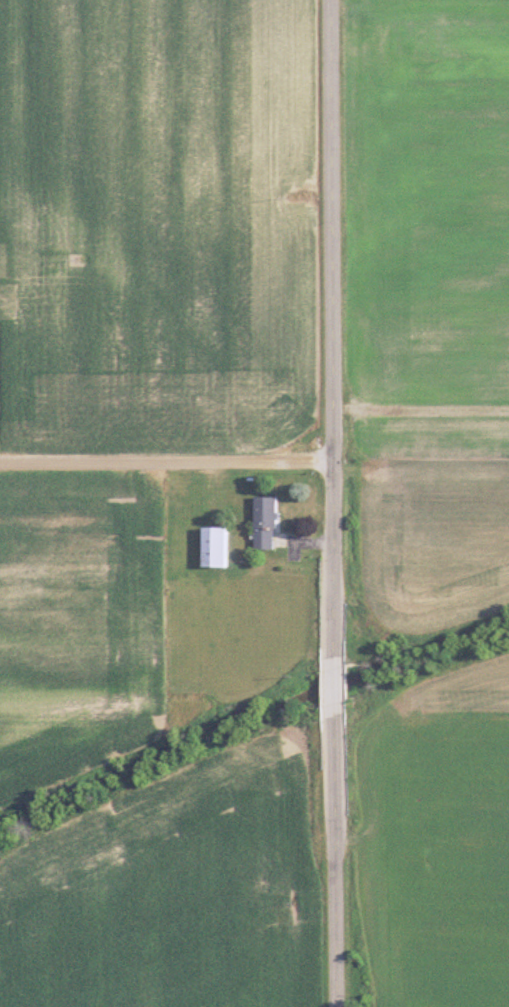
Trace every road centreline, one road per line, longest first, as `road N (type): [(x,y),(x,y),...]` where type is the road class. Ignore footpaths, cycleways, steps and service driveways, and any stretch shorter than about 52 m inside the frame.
road 1 (residential): [(335,624),(334,0)]
road 2 (residential): [(336,461),(0,461)]
road 3 (residential): [(338,1006),(336,733)]

